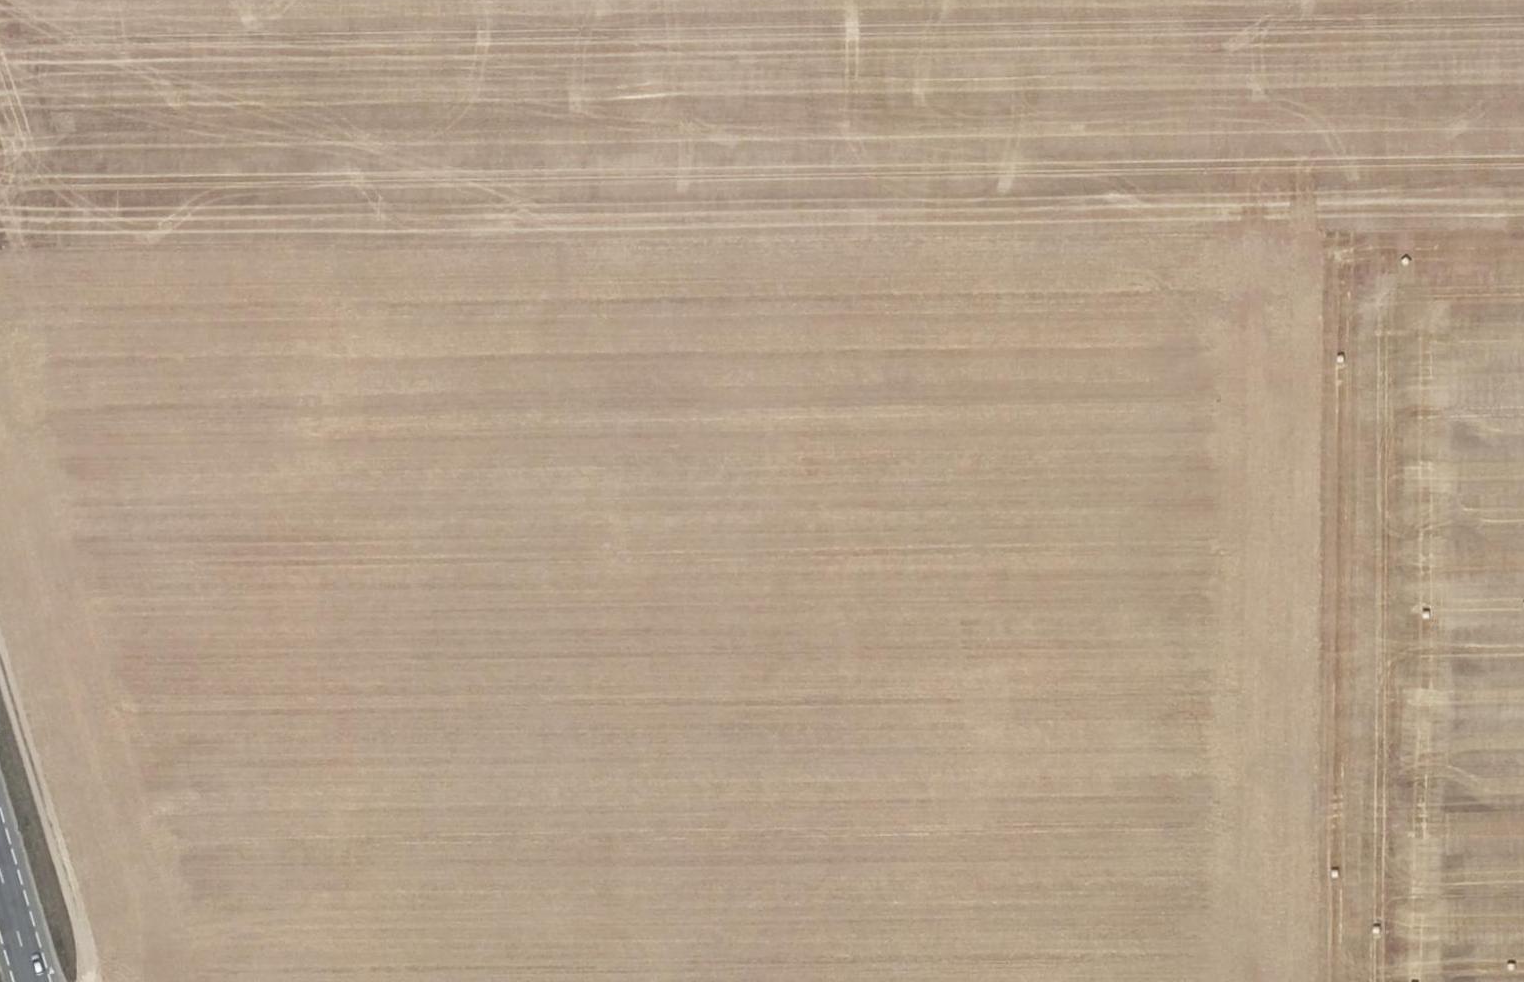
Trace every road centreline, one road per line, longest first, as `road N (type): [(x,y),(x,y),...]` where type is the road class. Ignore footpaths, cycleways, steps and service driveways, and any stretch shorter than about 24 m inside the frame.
road 1 (track): [(0,653),(88,945),(90,981)]
road 2 (secondary): [(35,981),(0,866)]

